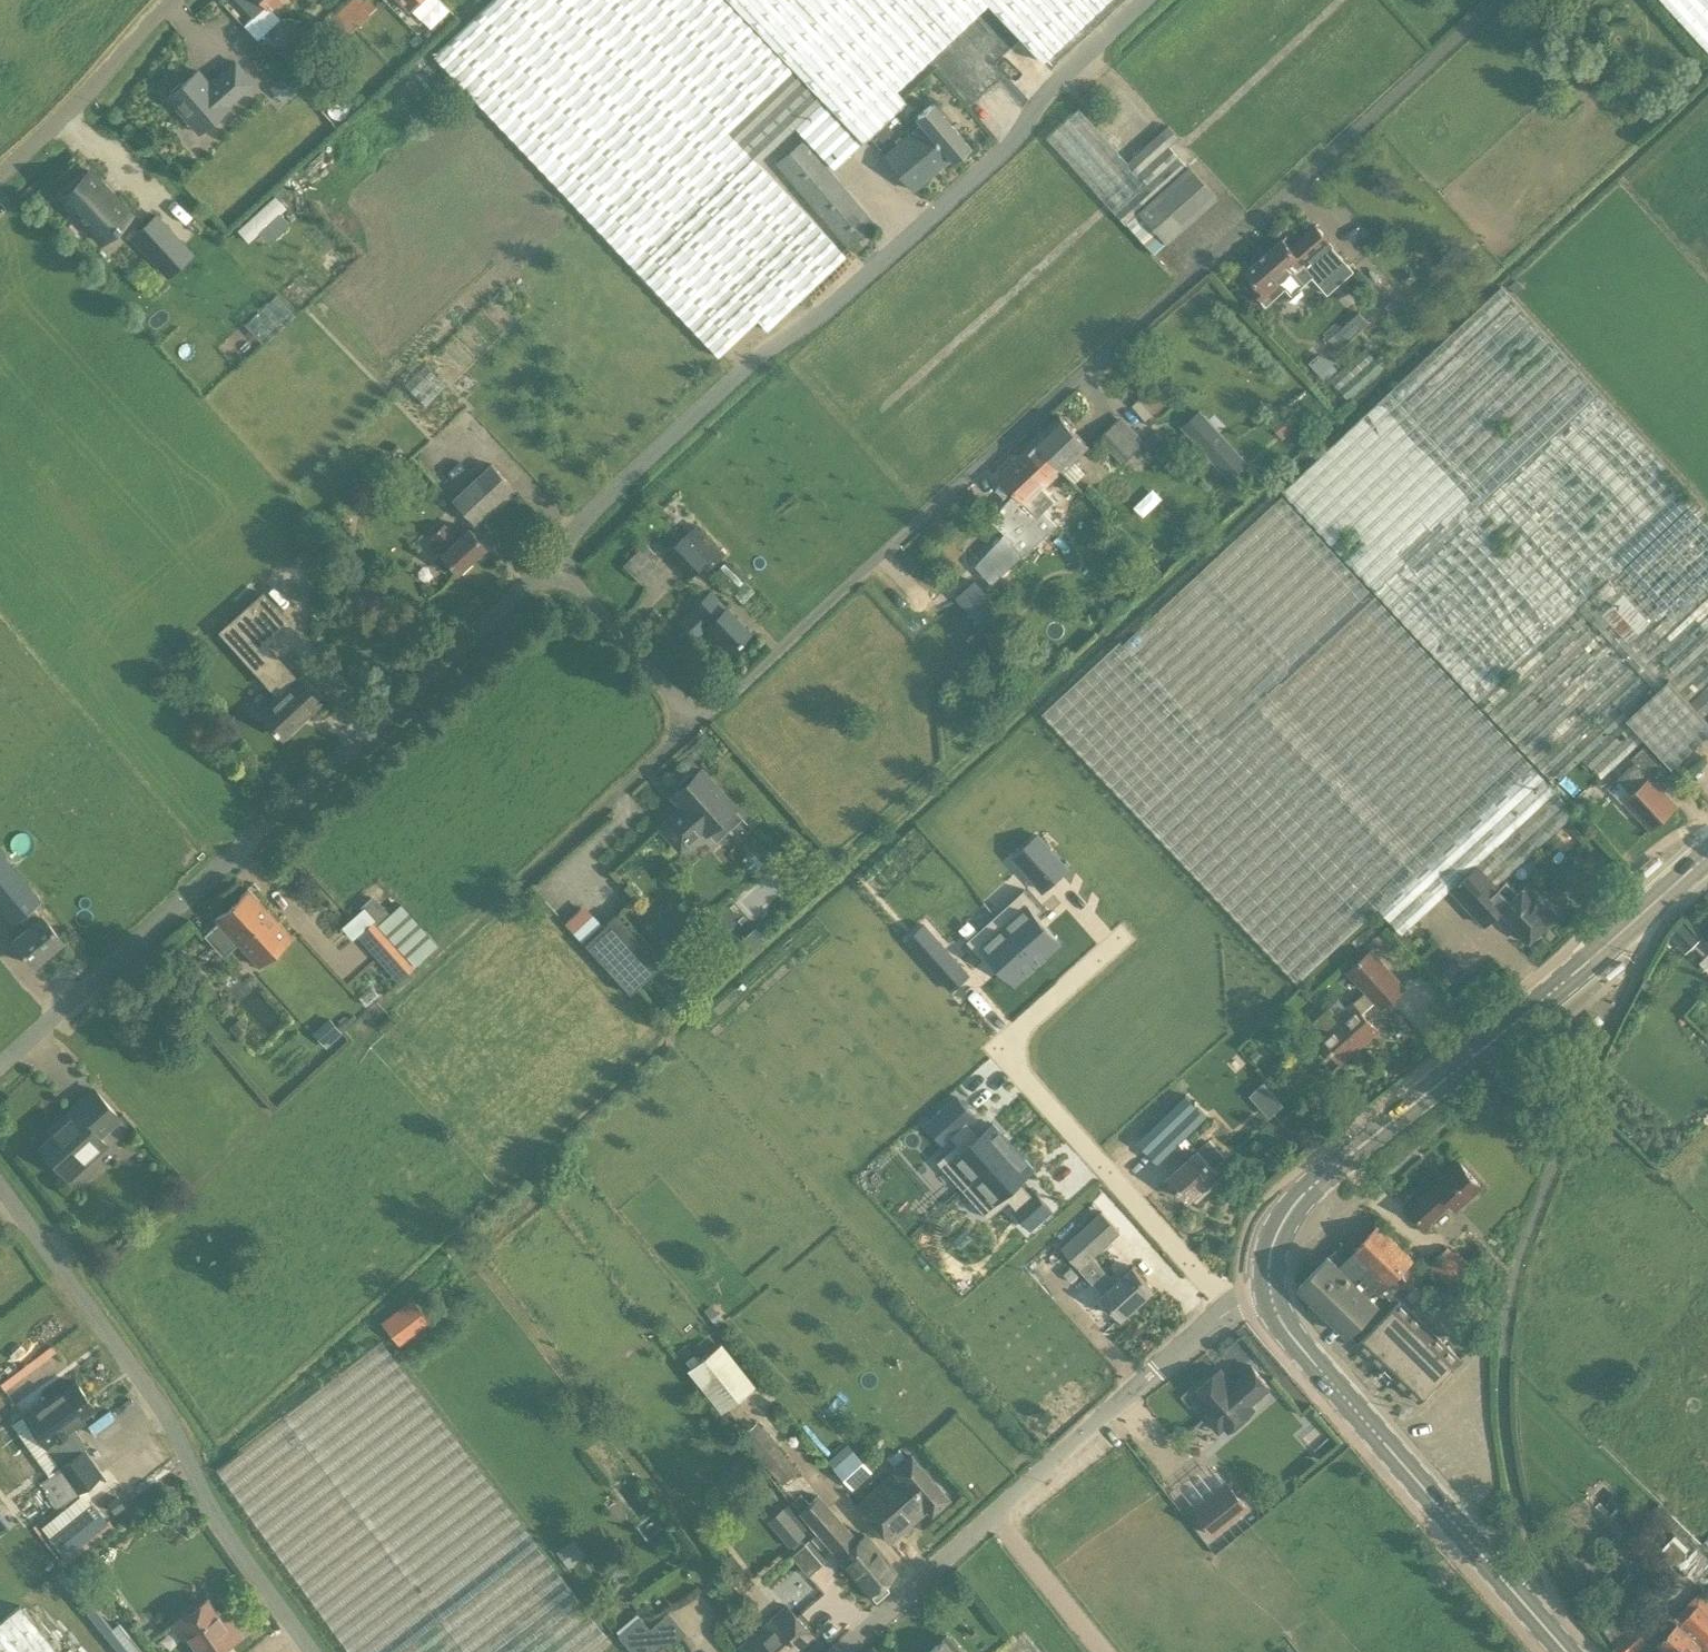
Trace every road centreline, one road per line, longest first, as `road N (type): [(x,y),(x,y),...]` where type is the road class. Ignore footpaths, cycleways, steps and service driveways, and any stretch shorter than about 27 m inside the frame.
road 1 (unclassified): [(698,725),(1498,0)]
road 2 (unclassified): [(550,559),(762,353),(821,316),(1010,148),(1050,86),(1144,0)]
road 3 (unclassified): [(0,1064),(550,559)]
road 4 (secondary): [(1271,1294),(1281,1224),(1309,1188),(1707,854)]
road 5 (unclassified): [(319,1651),(213,1512),(199,1463),(0,1187)]
road 6 (residential): [(838,1651),(1156,1370),(1229,1310),(1271,1294)]
road 7 (secondary): [(1567,1651),(1300,1347),(1271,1294)]
road 8 (unclassified): [(0,175),(178,0)]
road 9 (unclassified): [(521,882),(698,725)]
road 10 (unclassified): [(550,559),(698,725)]

